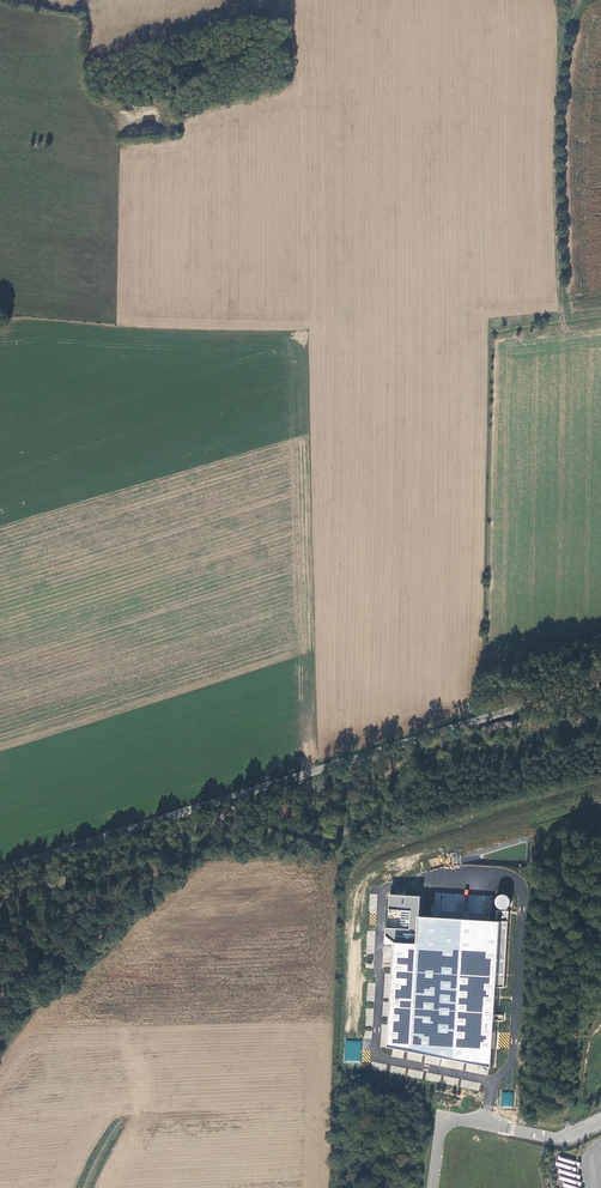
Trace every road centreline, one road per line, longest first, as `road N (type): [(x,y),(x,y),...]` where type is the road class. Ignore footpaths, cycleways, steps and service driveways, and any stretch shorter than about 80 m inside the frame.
road 1 (unclassified): [(600,686),(0,872)]
road 2 (track): [(580,0),(557,114),(568,329)]

